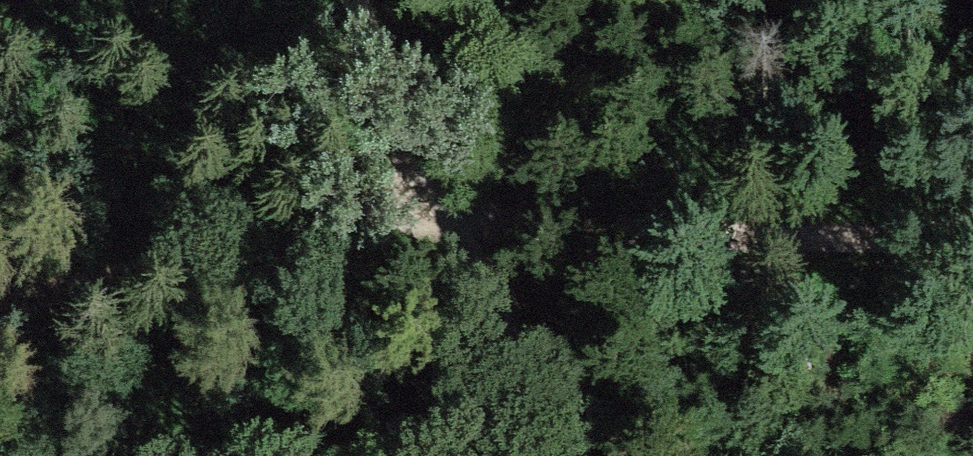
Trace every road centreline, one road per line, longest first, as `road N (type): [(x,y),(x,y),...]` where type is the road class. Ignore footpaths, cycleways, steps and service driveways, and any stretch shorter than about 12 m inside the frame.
road 1 (track): [(972,221),(802,233),(455,214),(203,251),(0,303)]
road 2 (track): [(569,455),(354,0)]

